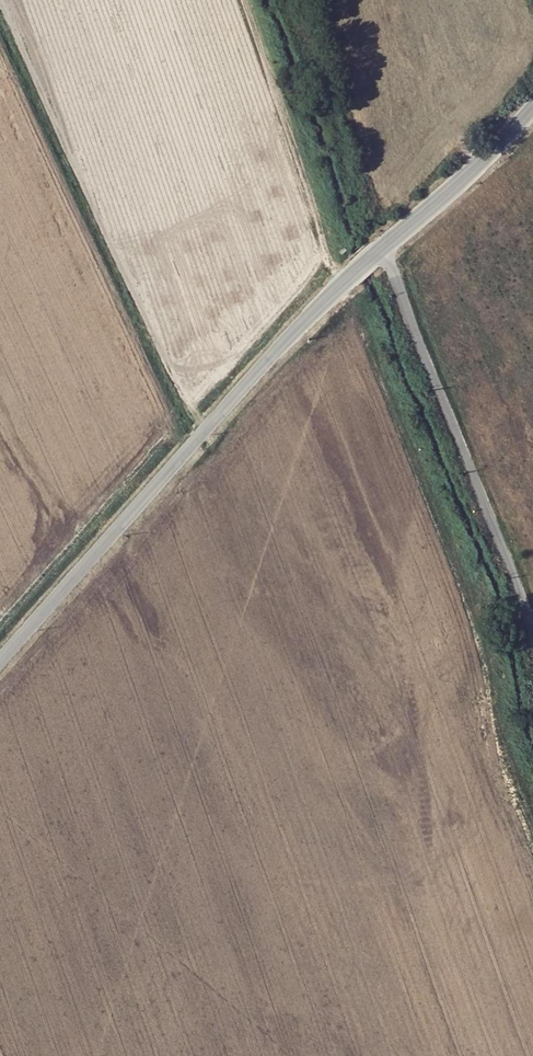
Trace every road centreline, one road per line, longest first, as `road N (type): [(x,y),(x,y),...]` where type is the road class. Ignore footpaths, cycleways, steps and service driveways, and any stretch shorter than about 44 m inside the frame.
road 1 (tertiary): [(0,665),(259,370),(383,249)]
road 2 (residential): [(383,249),(532,635)]
road 3 (tertiary): [(383,249),(532,107)]

